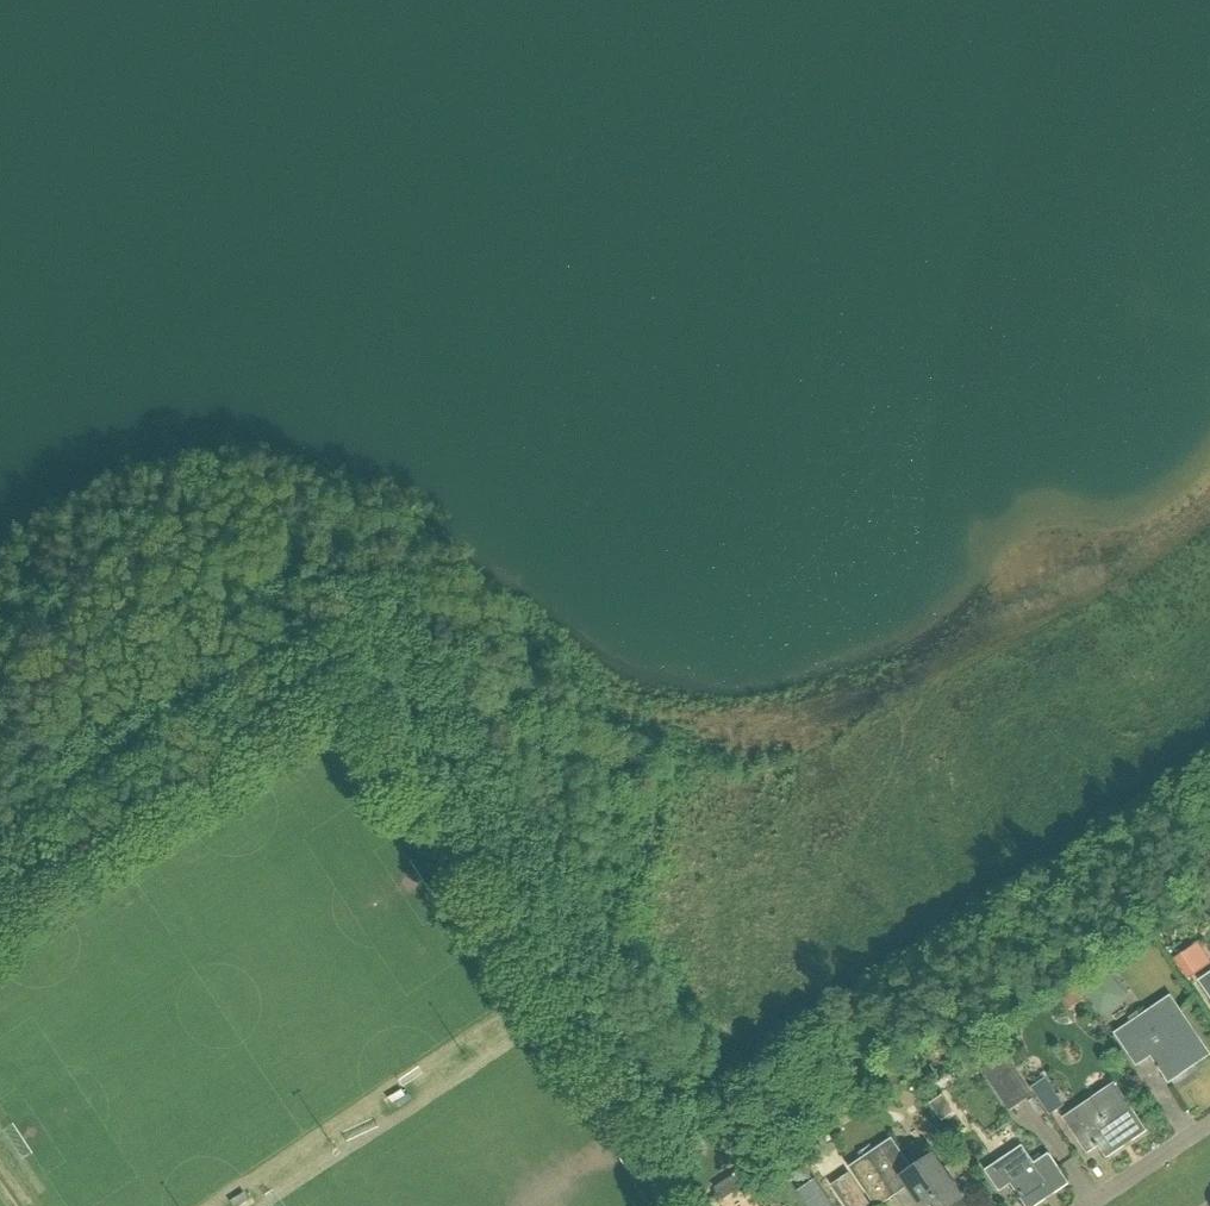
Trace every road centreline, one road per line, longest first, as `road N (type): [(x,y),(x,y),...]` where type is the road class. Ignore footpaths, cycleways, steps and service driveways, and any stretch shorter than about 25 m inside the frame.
road 1 (residential): [(1086,1205),(1209,1124)]

